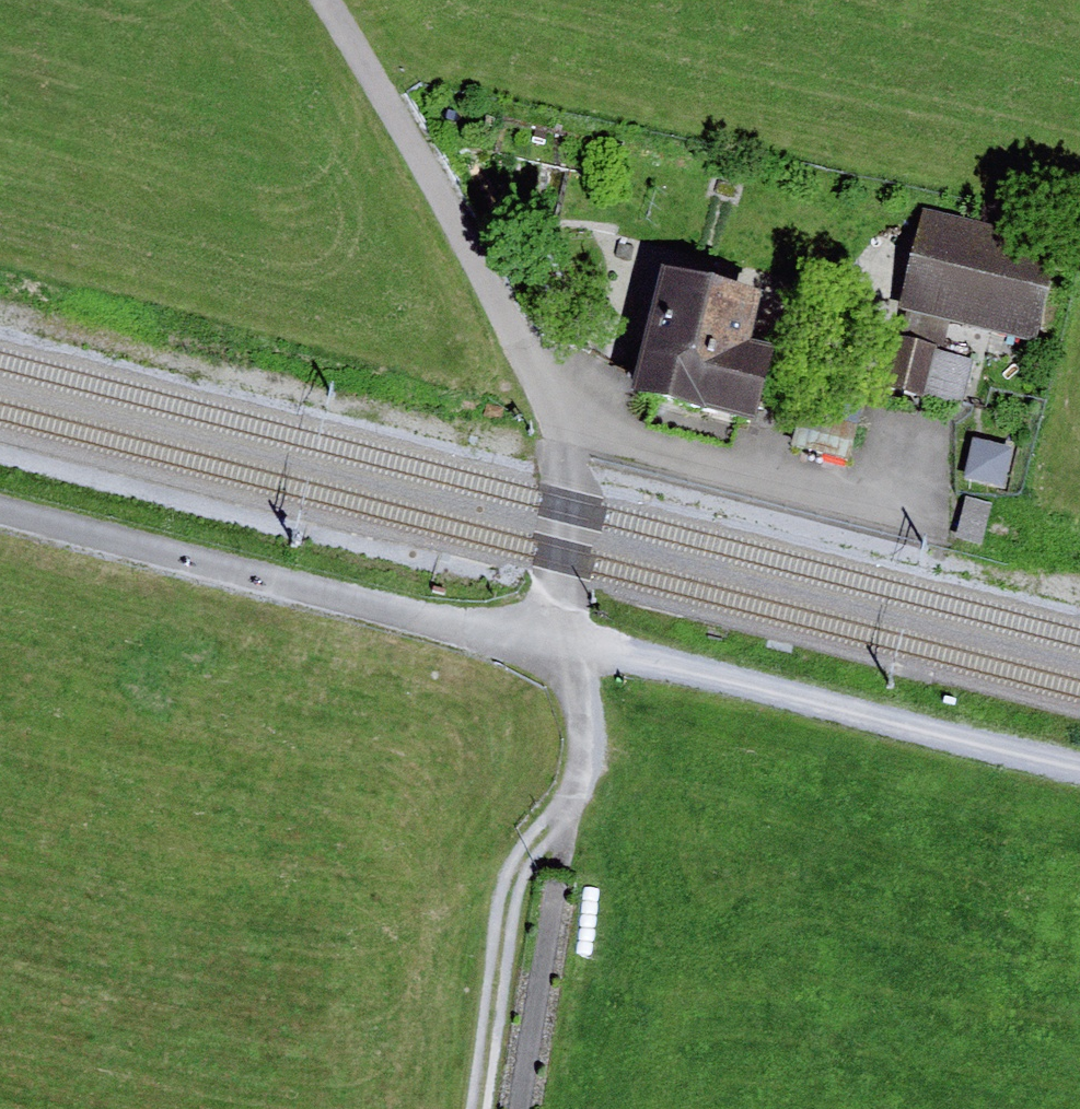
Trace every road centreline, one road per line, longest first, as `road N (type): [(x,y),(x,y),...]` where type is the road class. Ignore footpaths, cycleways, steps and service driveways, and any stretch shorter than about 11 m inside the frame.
road 1 (track): [(0,514),(441,627),(572,649),(1079,767)]
road 2 (unclassified): [(309,0),(401,138),(560,426),(584,736),(575,792)]
road 3 (track): [(575,792),(512,876),(476,1108)]

